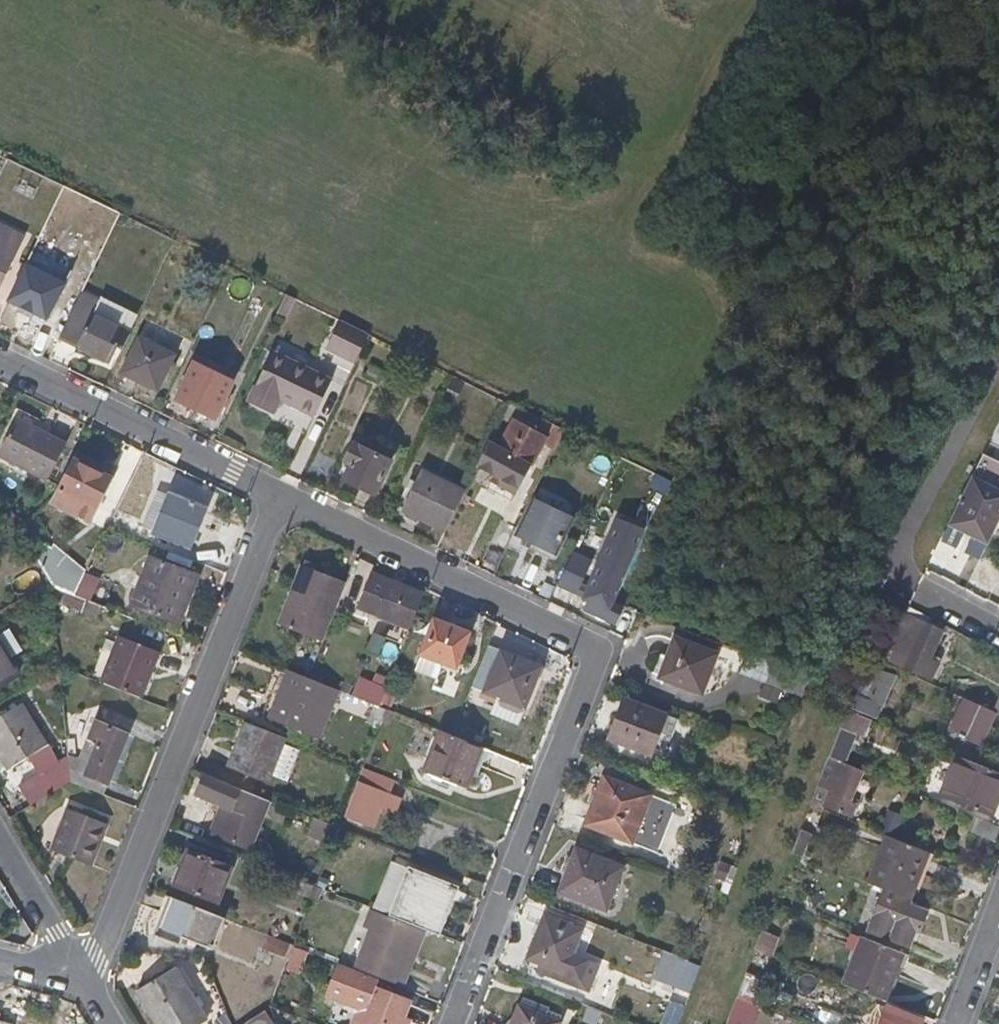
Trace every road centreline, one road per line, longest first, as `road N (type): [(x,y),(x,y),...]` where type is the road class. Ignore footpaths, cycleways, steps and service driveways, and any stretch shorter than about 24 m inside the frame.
road 1 (residential): [(87,988),(279,499)]
road 2 (residential): [(453,1023),(599,651)]
road 3 (residential): [(279,499),(599,651)]
road 4 (residential): [(0,364),(279,499)]
road 5 (residential): [(87,988),(0,843)]

